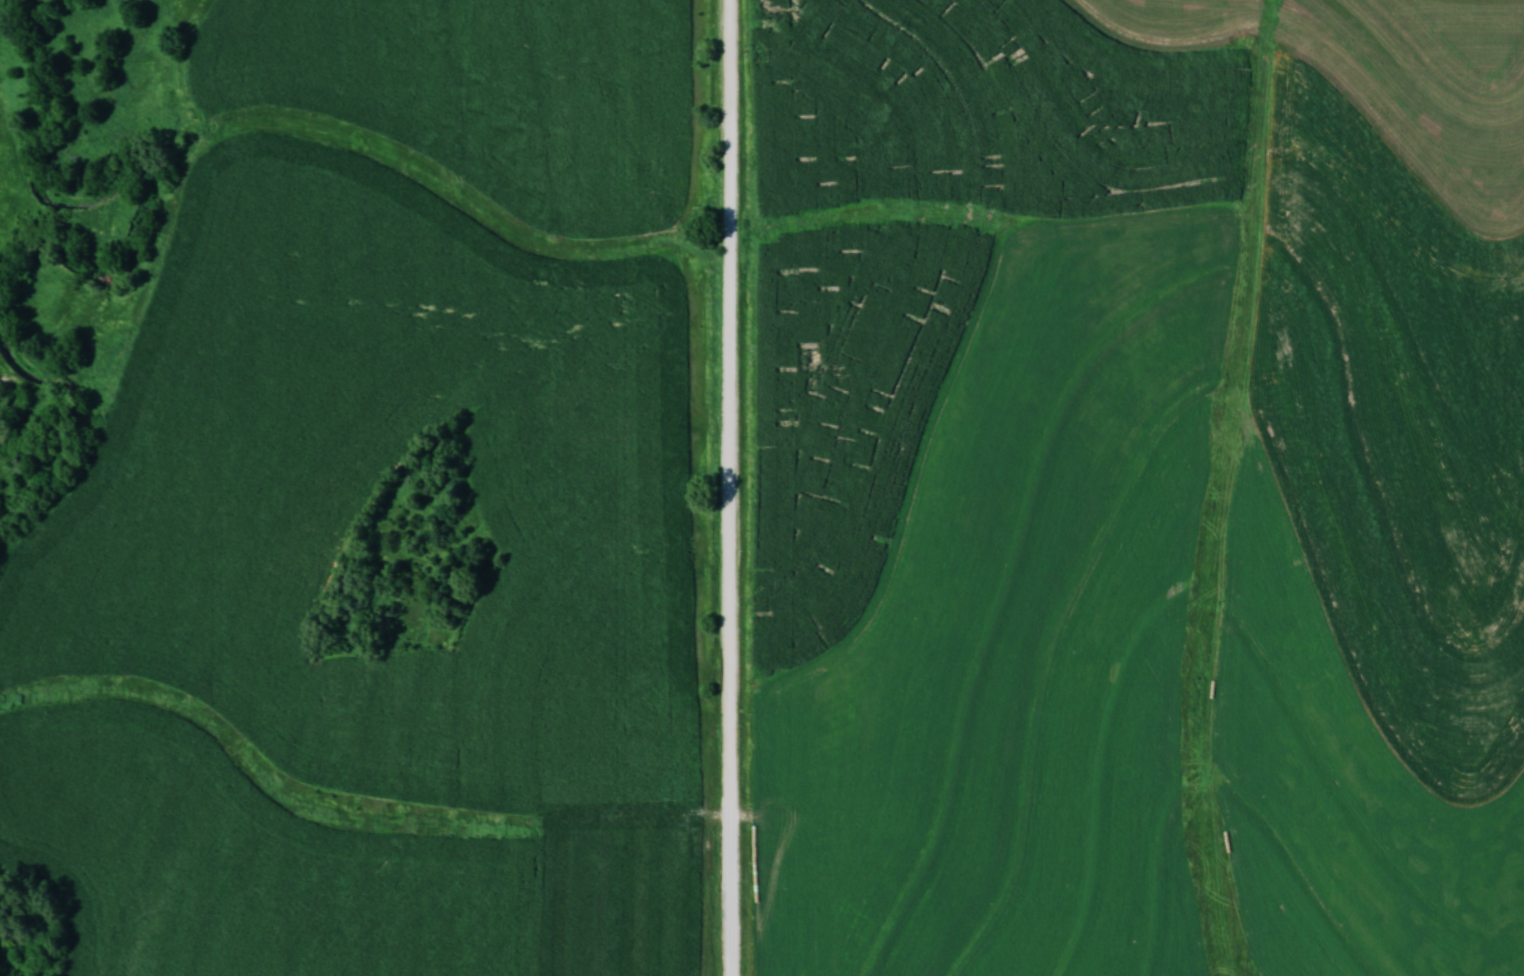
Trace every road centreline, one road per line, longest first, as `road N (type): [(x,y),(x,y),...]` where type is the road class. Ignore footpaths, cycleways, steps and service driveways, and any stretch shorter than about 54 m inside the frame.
road 1 (residential): [(734,975),(734,0)]

